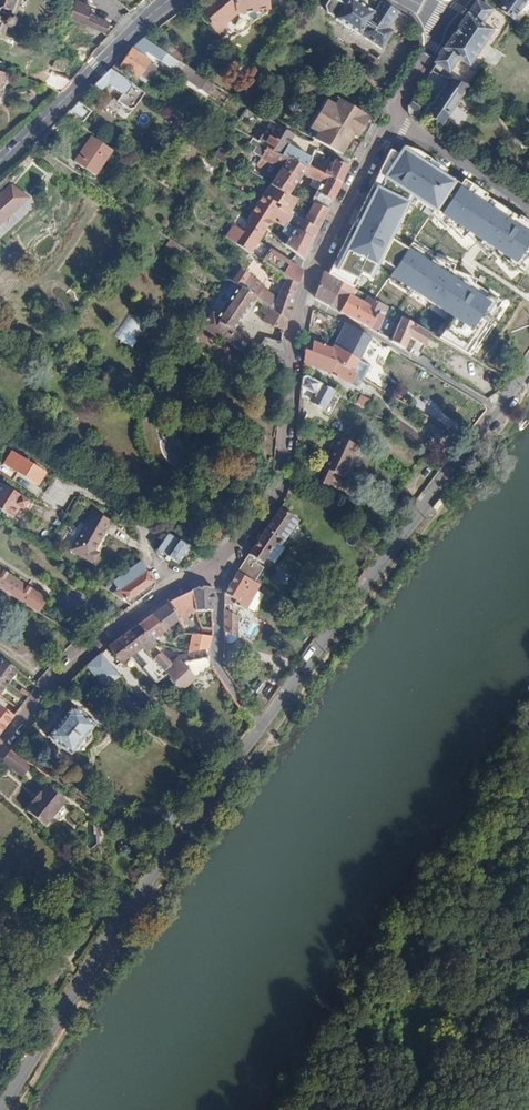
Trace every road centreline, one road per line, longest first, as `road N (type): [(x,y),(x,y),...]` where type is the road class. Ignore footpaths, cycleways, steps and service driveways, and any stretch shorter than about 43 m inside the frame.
road 1 (residential): [(396,121),(365,158),(313,259),(291,340),(278,483),(238,549),(215,568)]
road 2 (residential): [(2,1109),(259,725)]
road 3 (residential): [(259,725),(349,621),(528,360)]
road 4 (residential): [(215,568),(98,639),(0,749)]
road 5 (residential): [(0,160),(168,0)]
road 6 (residential): [(259,725),(213,660),(215,568)]
road 7 (residential): [(396,121),(528,210)]

